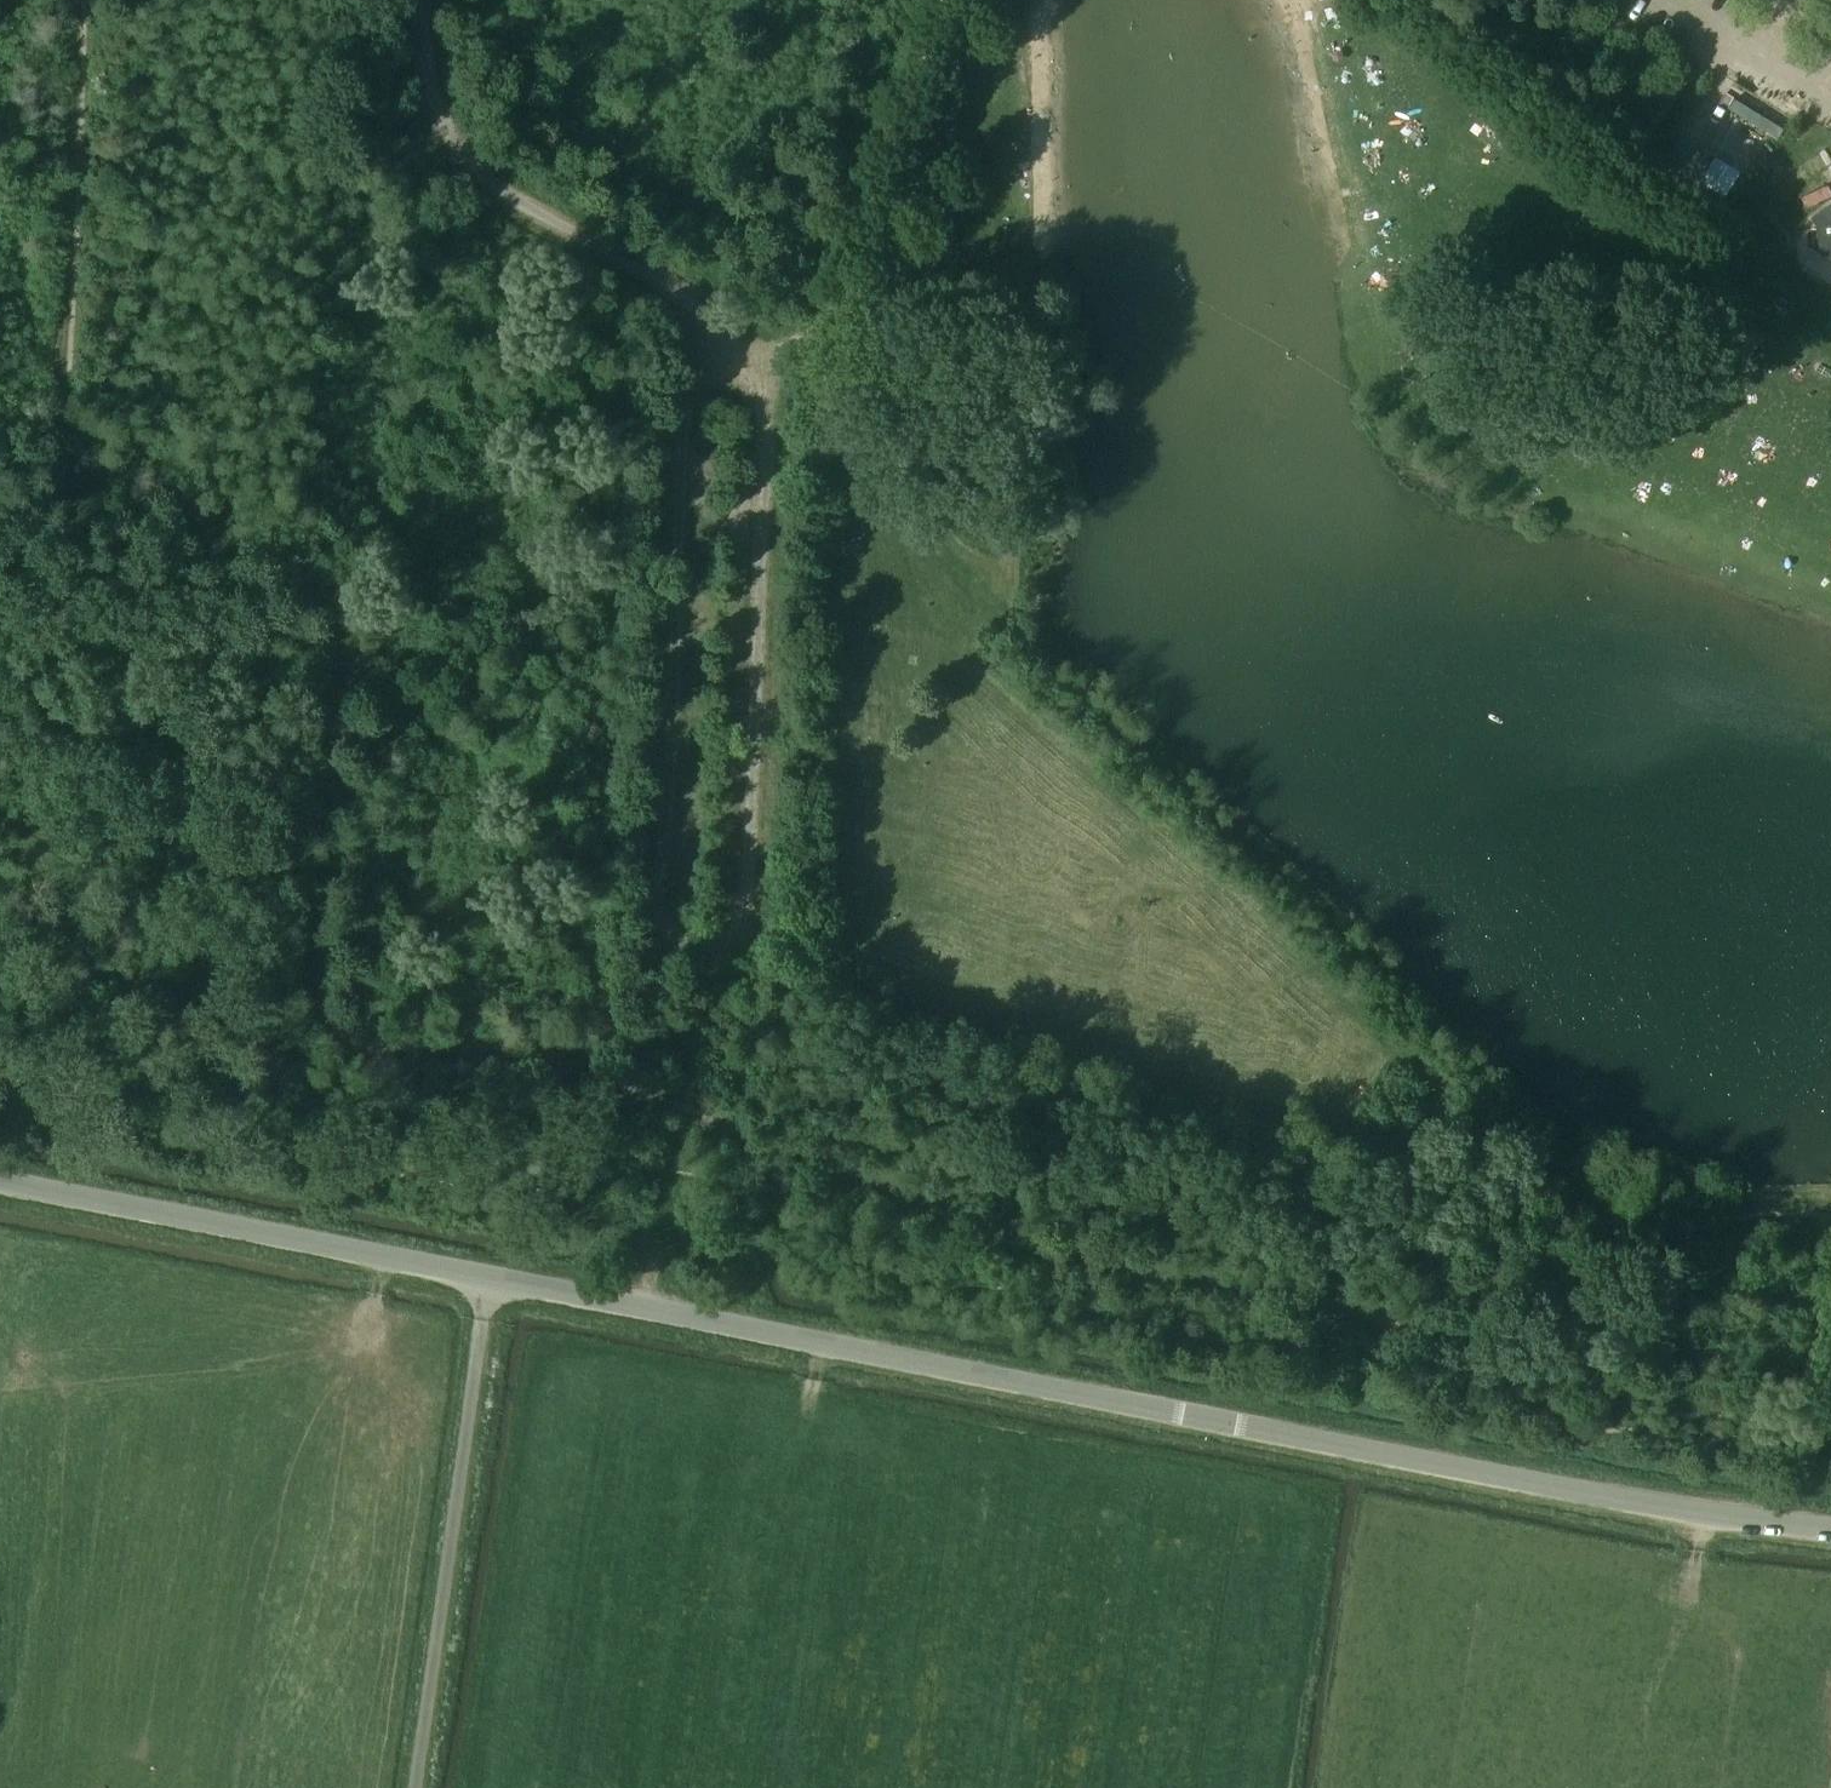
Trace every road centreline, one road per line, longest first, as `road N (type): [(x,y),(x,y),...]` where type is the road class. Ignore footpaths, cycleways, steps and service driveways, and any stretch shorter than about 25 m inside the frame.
road 1 (unclassified): [(1830,1533),(1352,1461),(0,1180)]
road 2 (unknown): [(1830,72),(1820,90),(1672,0)]

